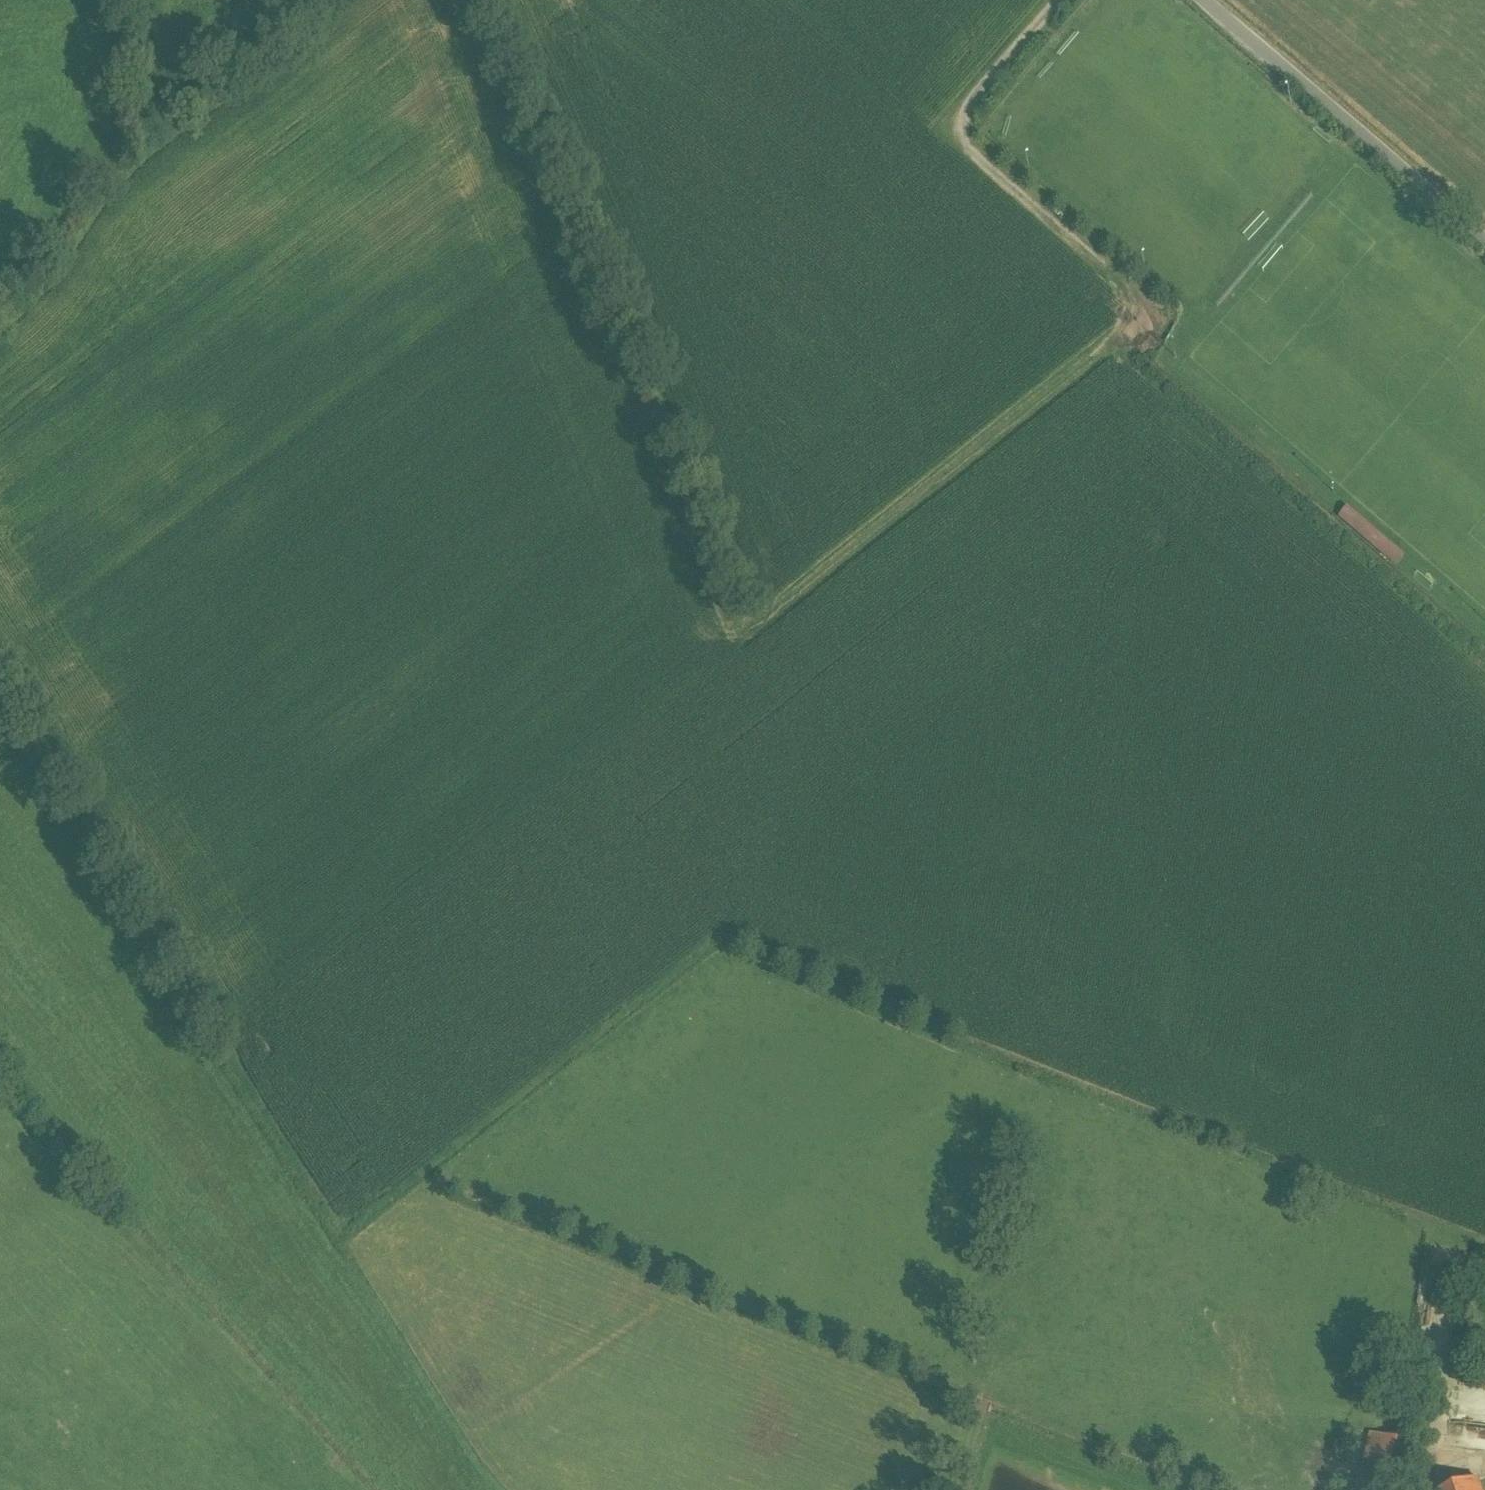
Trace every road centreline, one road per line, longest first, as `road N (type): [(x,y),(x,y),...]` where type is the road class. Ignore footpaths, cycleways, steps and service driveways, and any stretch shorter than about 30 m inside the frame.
road 1 (unclassified): [(1205,0),(1484,238)]

